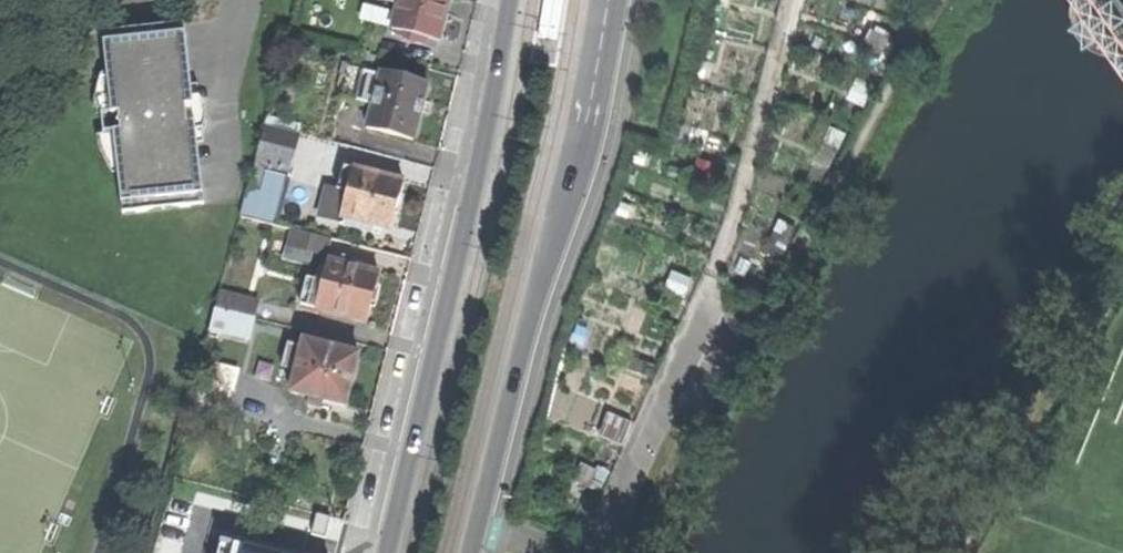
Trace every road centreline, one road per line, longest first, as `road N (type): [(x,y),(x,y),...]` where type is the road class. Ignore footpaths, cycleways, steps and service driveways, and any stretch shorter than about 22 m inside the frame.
road 1 (primary): [(473,552),(608,0)]
road 2 (primary): [(513,0),(387,552)]
road 3 (track): [(947,552),(1122,275)]

